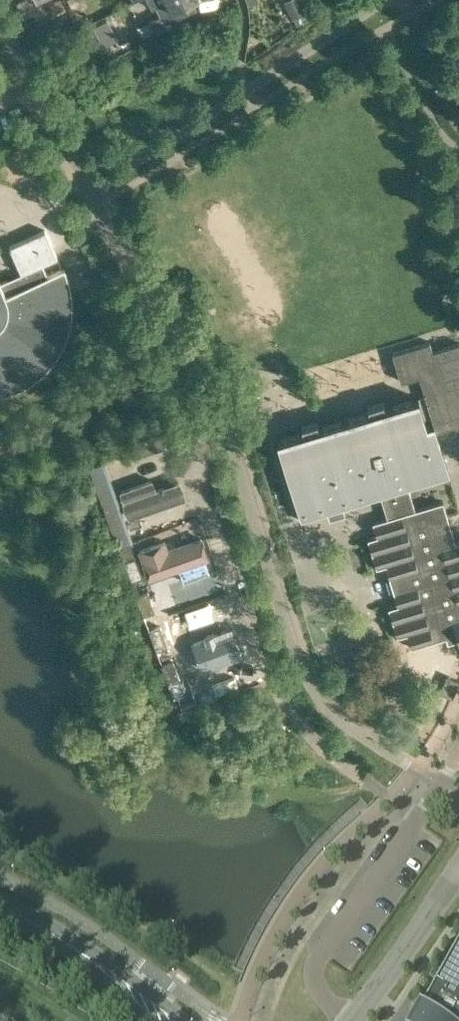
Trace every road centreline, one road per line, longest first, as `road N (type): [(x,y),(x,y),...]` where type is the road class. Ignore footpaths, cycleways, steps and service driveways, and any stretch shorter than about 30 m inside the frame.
road 1 (tertiary): [(165,1020),(0,909)]
road 2 (residential): [(458,869),(353,1020)]

